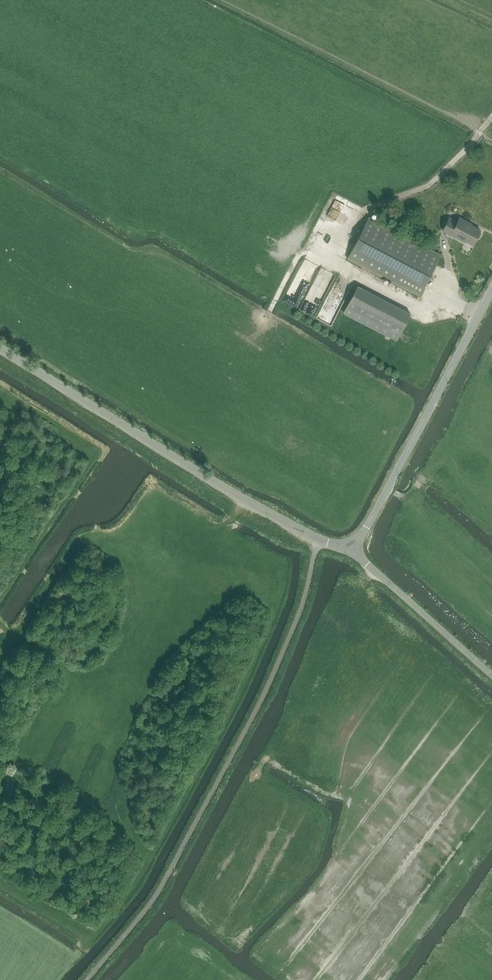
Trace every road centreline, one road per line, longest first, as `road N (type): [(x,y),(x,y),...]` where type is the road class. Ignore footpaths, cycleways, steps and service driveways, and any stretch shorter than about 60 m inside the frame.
road 1 (unclassified): [(352,552),(246,501),(0,345)]
road 2 (unclassified): [(352,552),(491,293)]
road 3 (unclassified): [(491,673),(352,552)]

